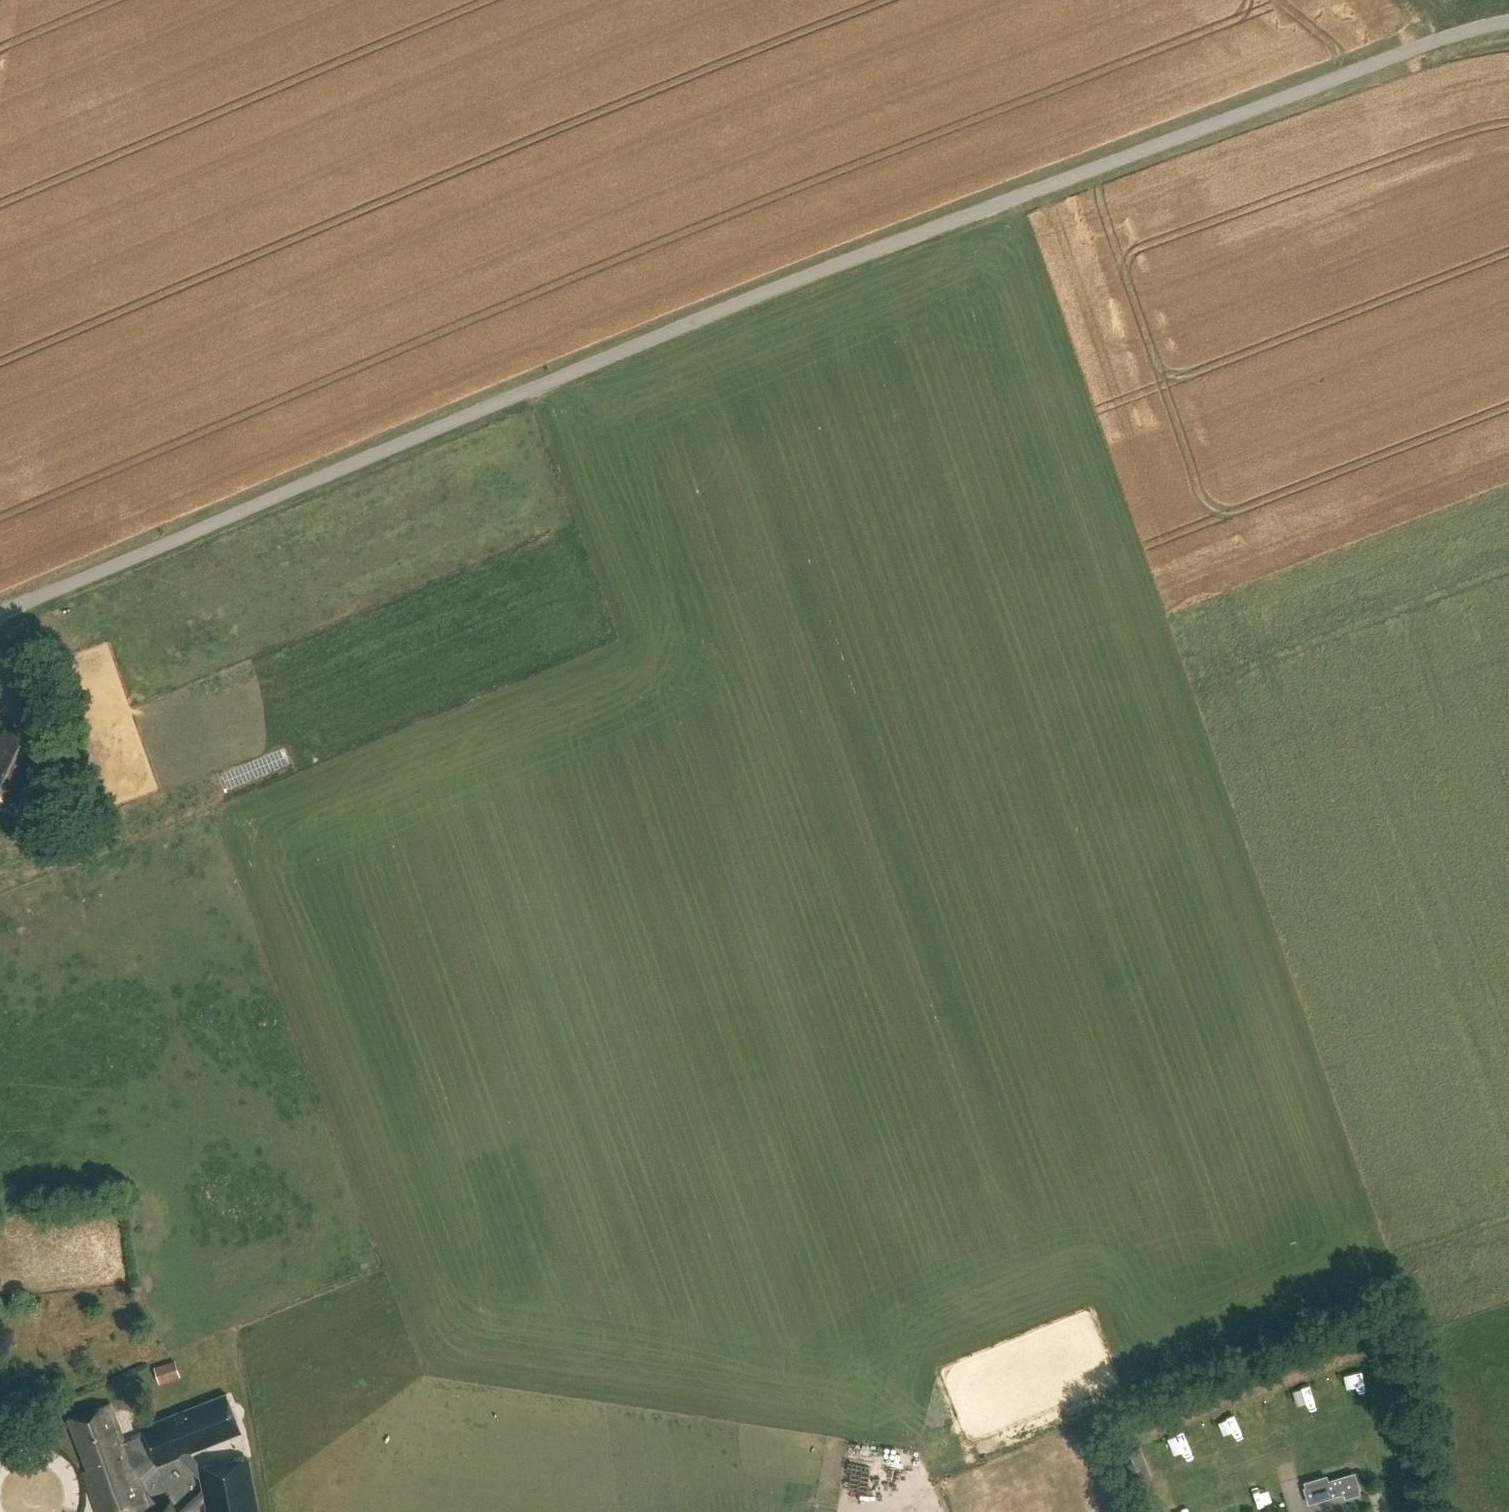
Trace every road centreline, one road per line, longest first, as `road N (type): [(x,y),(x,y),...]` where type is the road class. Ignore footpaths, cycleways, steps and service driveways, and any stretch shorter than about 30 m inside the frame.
road 1 (unclassified): [(0,612),(562,376),(1377,62),(1508,22)]

